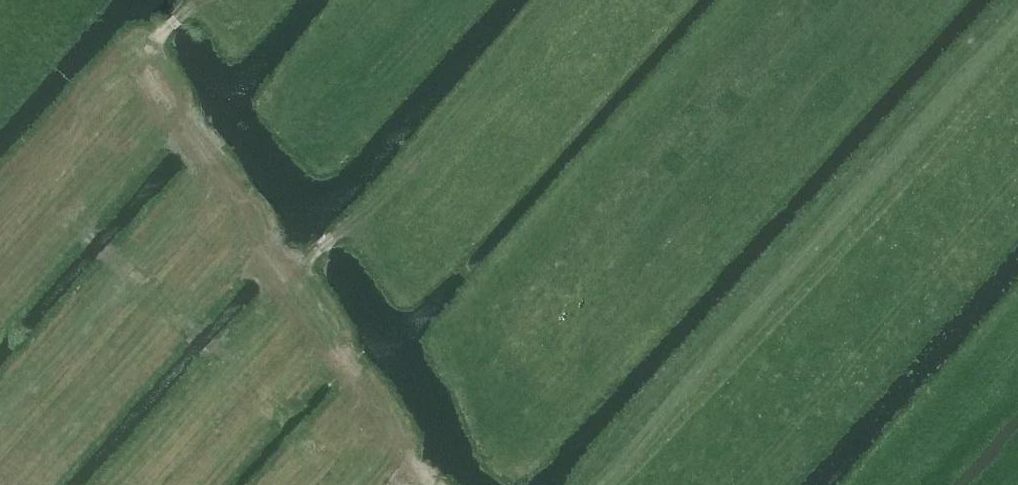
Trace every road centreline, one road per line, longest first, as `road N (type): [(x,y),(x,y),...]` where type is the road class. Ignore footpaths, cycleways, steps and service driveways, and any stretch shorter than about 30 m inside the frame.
road 1 (track): [(217,0),(199,6),(89,125),(72,191),(85,233),(283,403),(314,445),(312,484)]
road 2 (track): [(1017,13),(598,484)]

